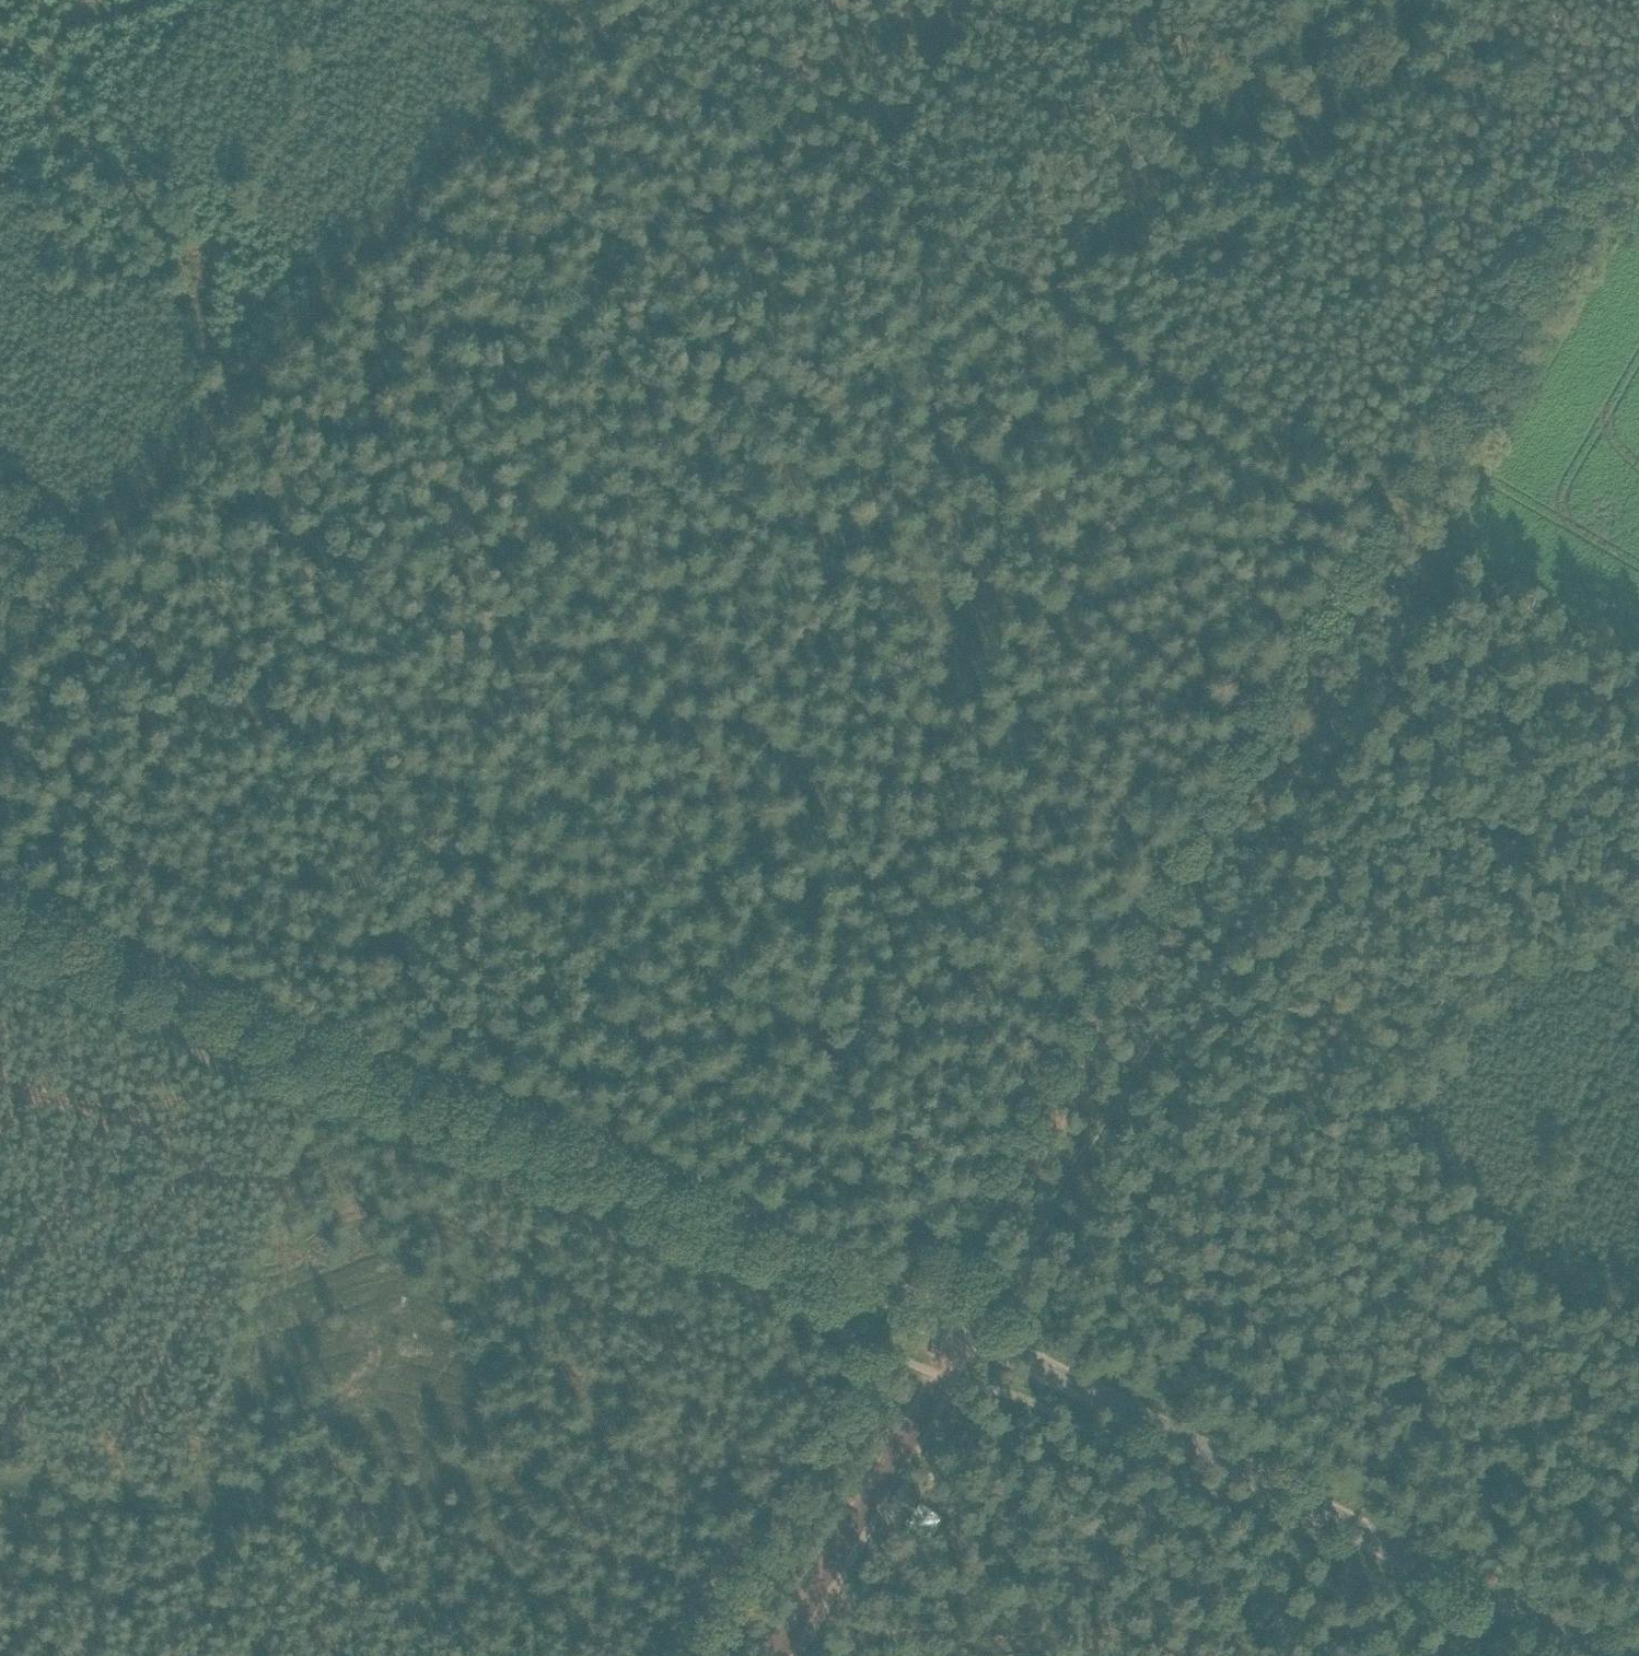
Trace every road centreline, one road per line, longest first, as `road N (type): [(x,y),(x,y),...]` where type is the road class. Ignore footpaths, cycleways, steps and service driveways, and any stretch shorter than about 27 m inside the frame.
road 1 (tertiary): [(1608,1655),(898,1292),(121,949),(0,886)]
road 2 (track): [(546,0),(1398,508)]
road 3 (track): [(0,665),(296,325),(564,0)]
road 4 (track): [(685,1655),(898,1292)]
road 5 (track): [(776,1655),(951,1378),(971,1329)]

